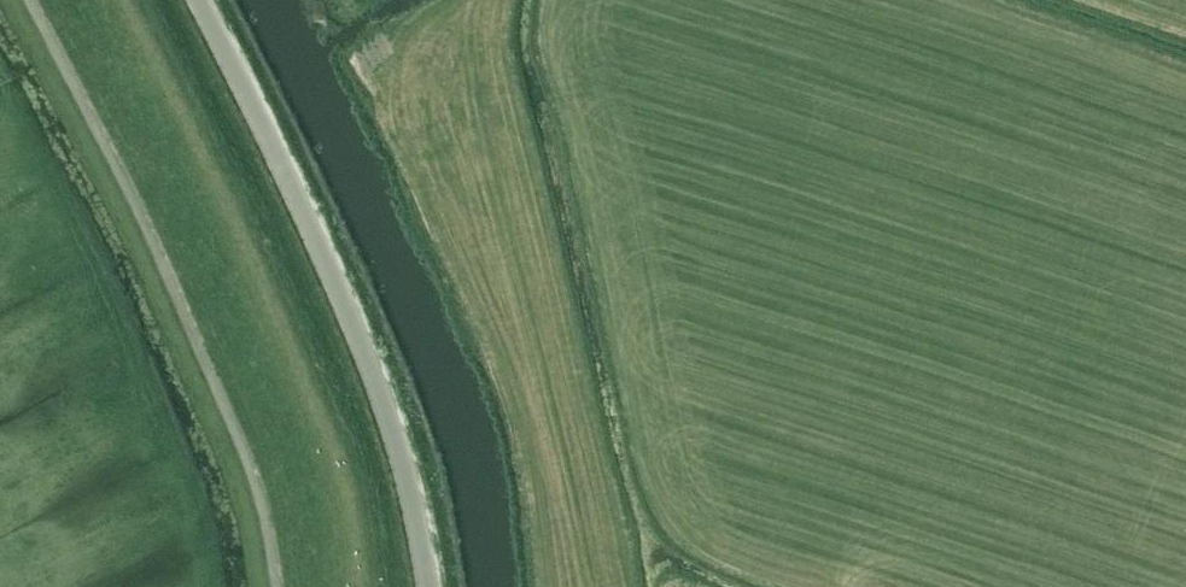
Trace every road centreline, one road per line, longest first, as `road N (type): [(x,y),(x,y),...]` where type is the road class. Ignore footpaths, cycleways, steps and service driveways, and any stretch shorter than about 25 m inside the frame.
road 1 (unclassified): [(426,586),(402,469),(366,360),(197,0)]

